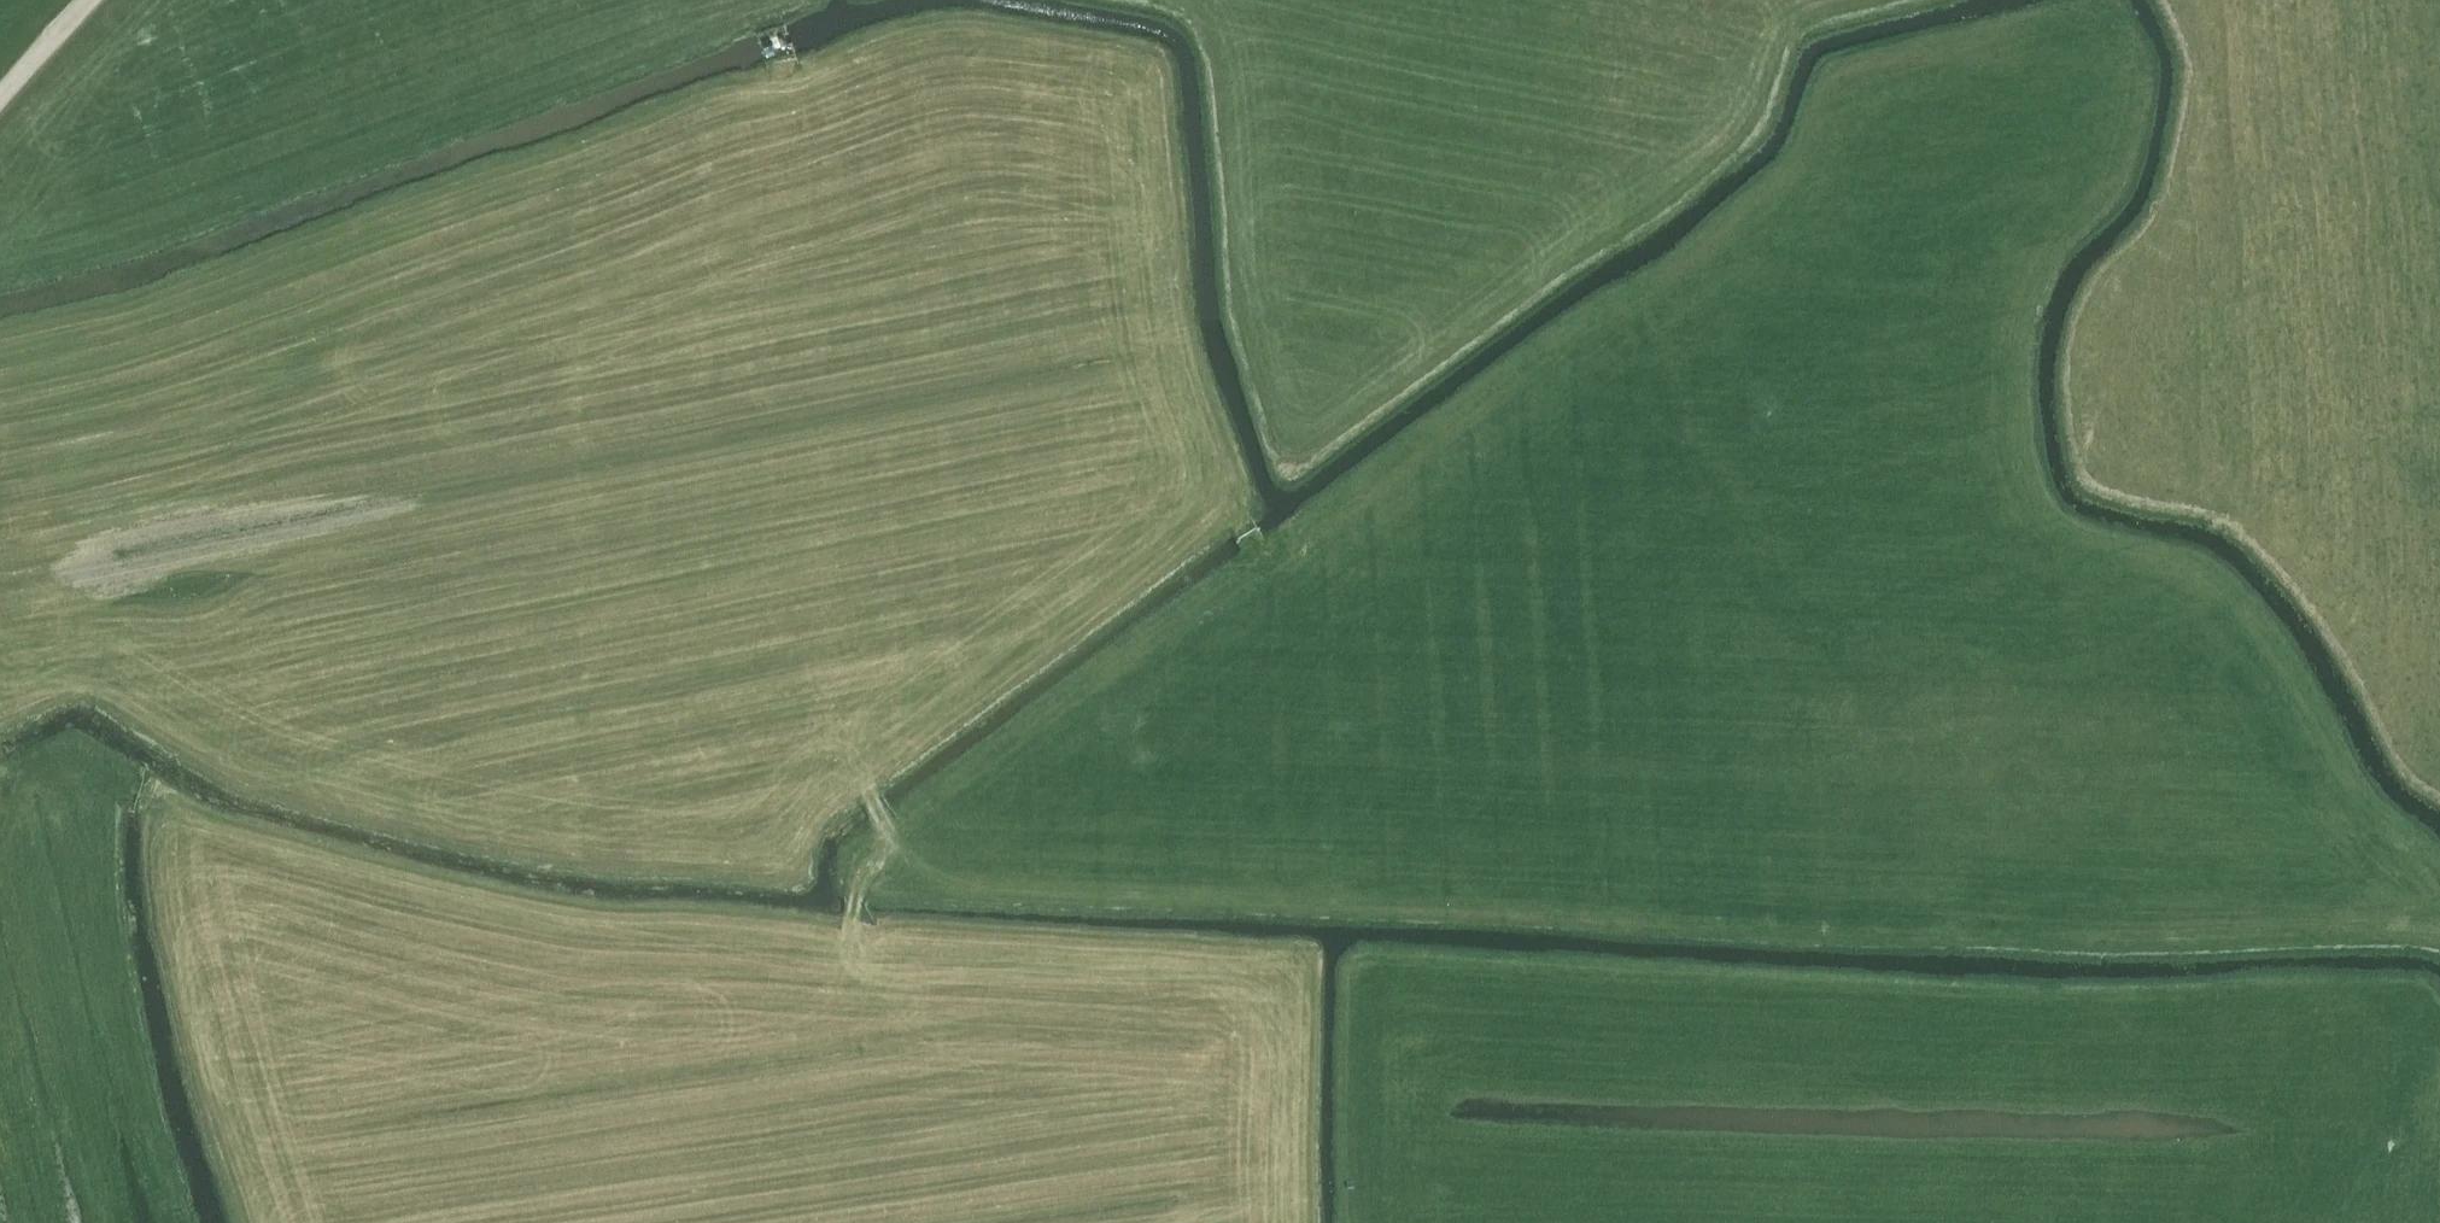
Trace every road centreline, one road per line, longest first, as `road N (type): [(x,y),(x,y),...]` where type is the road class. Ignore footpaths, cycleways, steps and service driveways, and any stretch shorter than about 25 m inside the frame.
road 1 (track): [(89,0),(0,94)]

